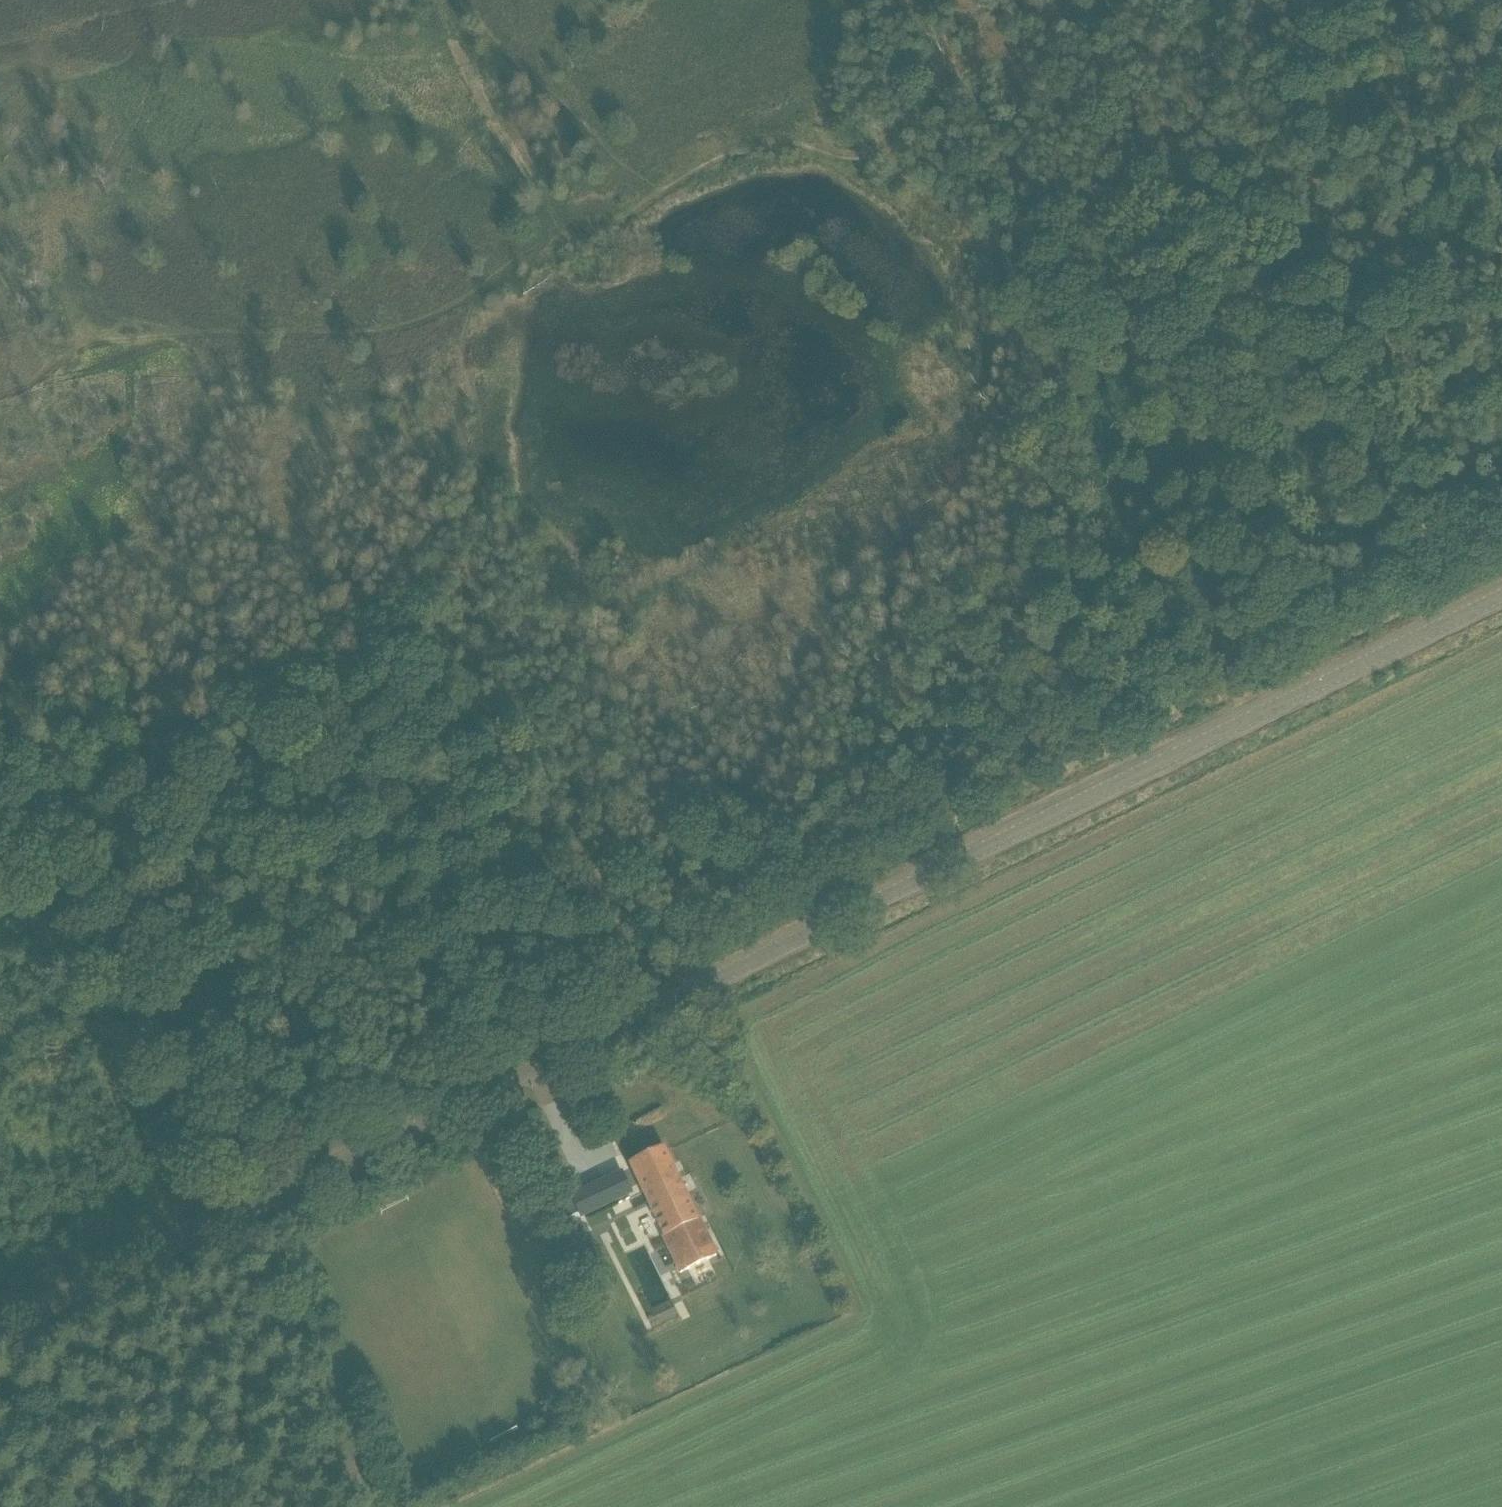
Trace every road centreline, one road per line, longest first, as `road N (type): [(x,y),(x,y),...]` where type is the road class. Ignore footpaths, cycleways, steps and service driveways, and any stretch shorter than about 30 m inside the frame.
road 1 (unclassified): [(0,1329),(1501,602)]
road 2 (track): [(1115,0),(1017,53),(866,159),(789,143),(747,146),(567,240)]
road 3 (track): [(474,291),(411,326),(336,336),(105,339),(42,377)]
road 4 (track): [(567,240),(542,199),(560,120),(540,91),(459,28),(450,0)]

